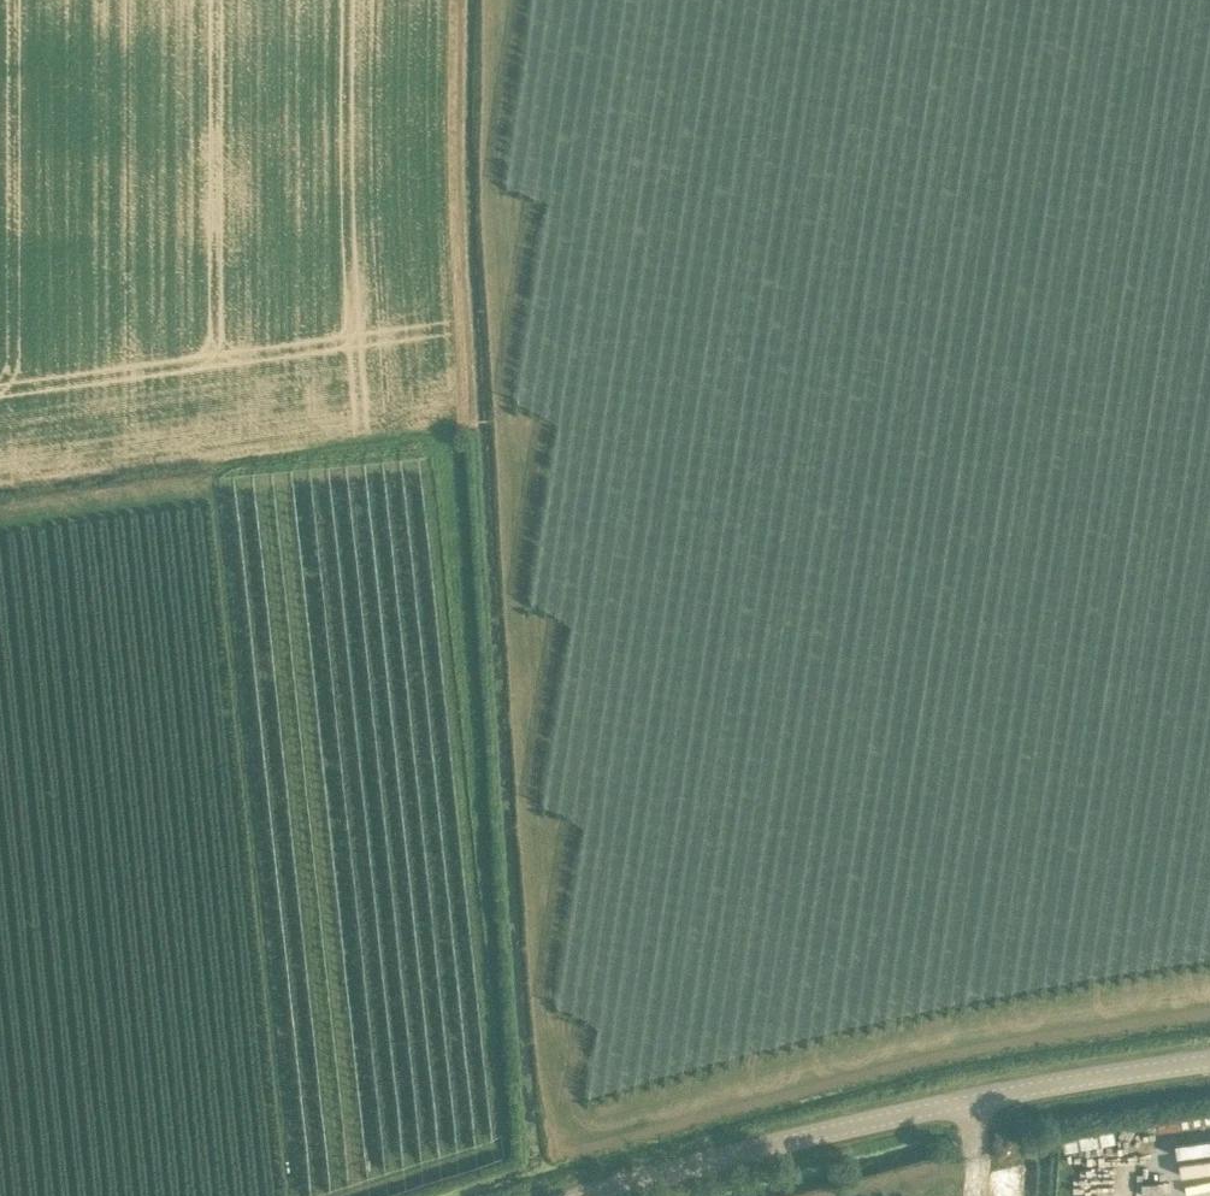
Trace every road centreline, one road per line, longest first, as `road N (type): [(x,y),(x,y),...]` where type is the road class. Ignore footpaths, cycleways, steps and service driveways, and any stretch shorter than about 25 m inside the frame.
road 1 (unclassified): [(591,1195),(748,1147),(1059,1079),(1209,1059)]

